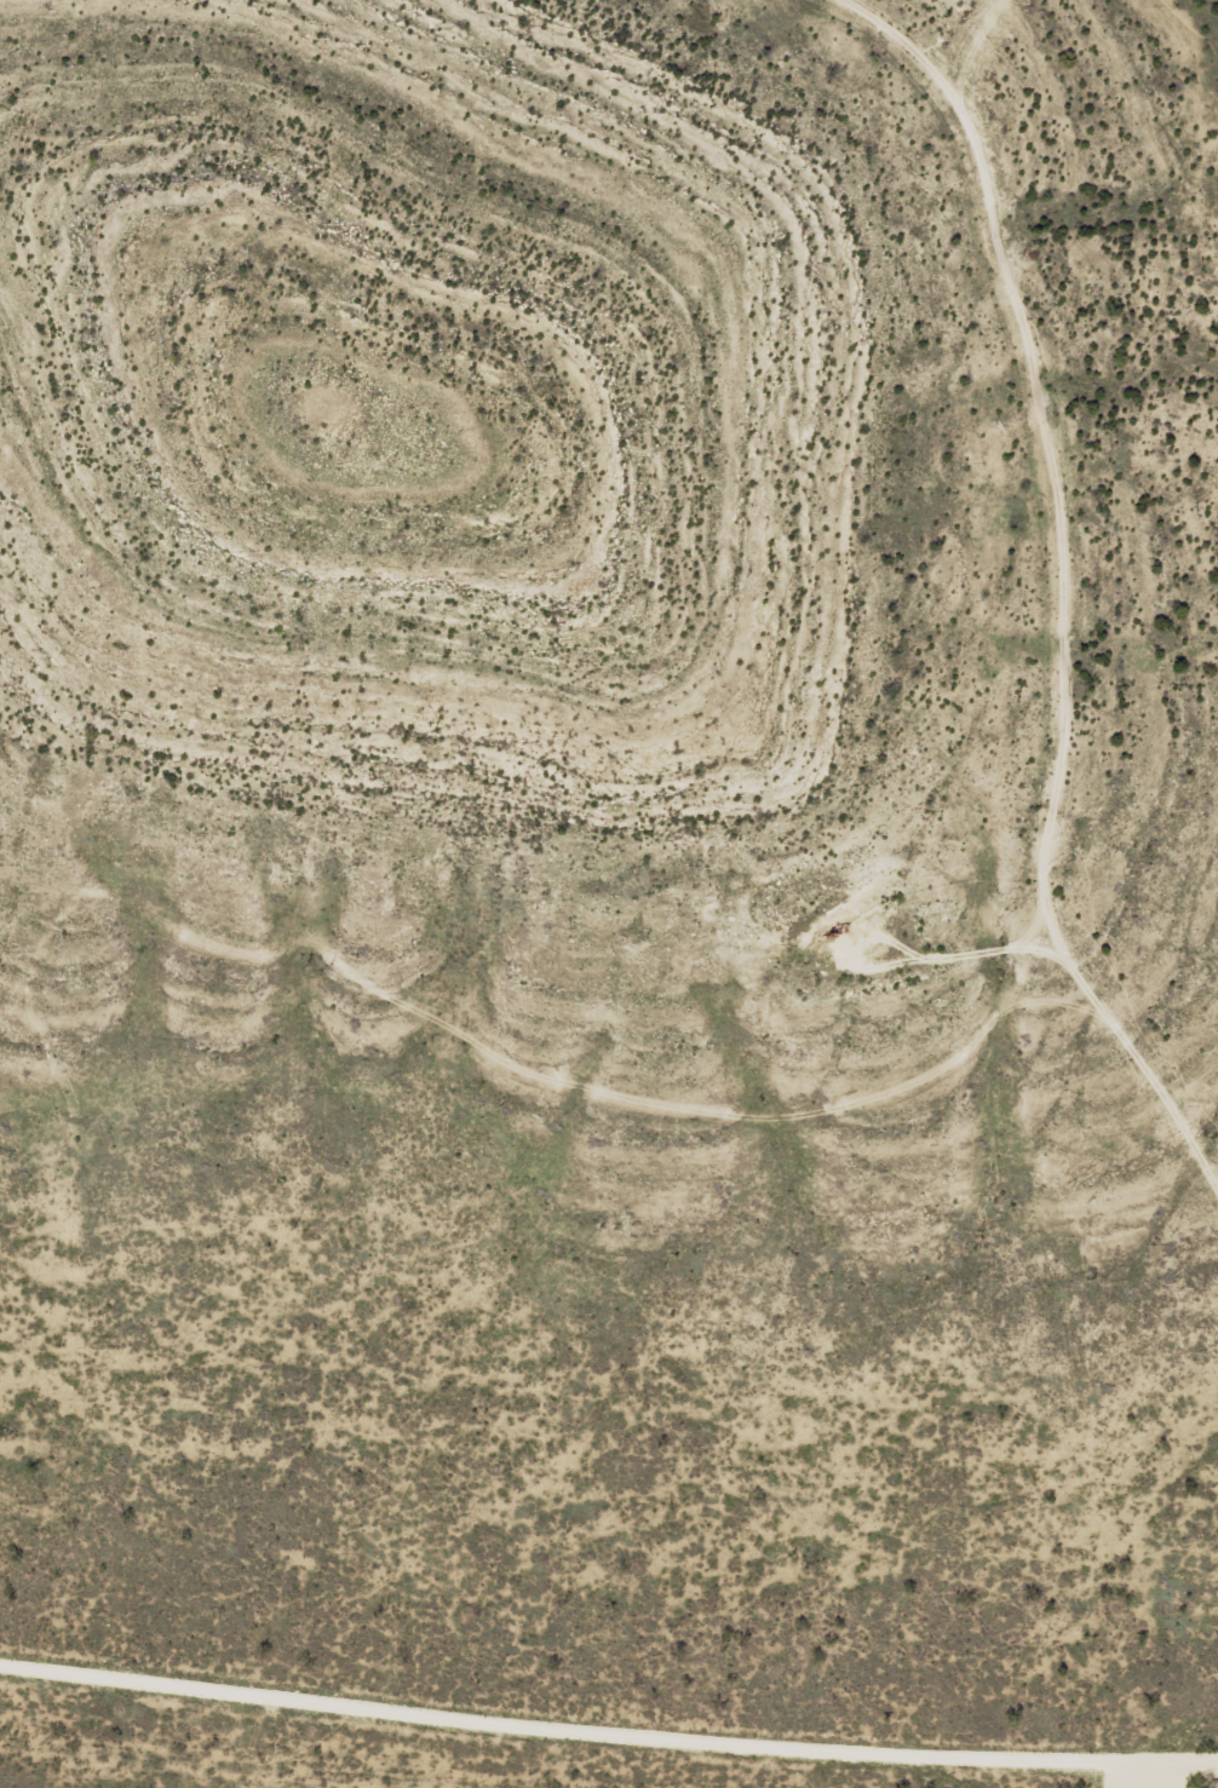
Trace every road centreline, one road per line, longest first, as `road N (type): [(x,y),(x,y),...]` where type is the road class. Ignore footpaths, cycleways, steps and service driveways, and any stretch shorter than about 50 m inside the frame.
road 1 (track): [(806,0),(949,80),(1028,220),(1067,367),(1080,629),(1078,895),(1105,975),(1217,1149)]
road 2 (track): [(0,1646),(920,1746),(1217,1756)]

